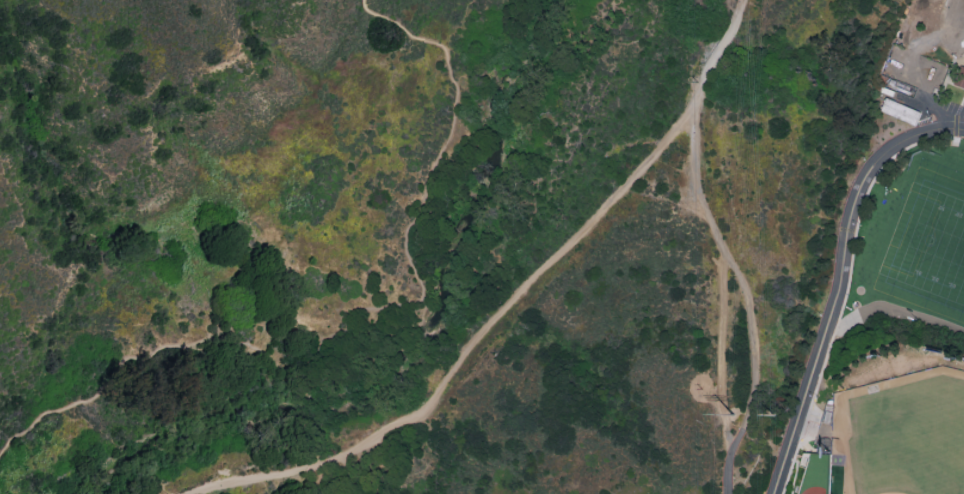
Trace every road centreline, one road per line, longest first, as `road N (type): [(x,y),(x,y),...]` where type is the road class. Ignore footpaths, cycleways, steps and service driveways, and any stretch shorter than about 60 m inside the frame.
road 1 (track): [(187,493),(214,481),(298,472),(422,413),(523,286),(692,116),(730,32)]
road 2 (residential): [(772,493),(867,170),(899,144),(963,130)]

